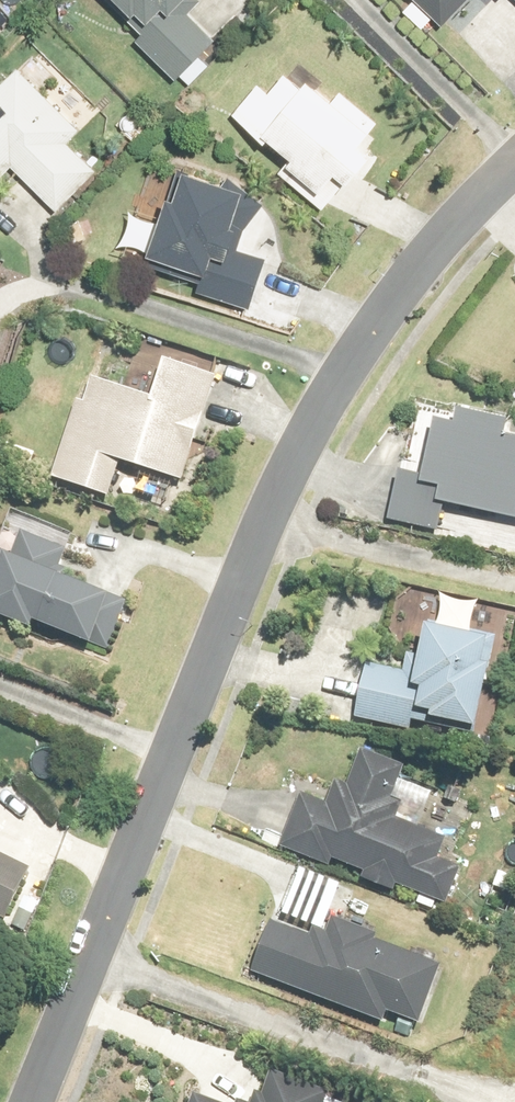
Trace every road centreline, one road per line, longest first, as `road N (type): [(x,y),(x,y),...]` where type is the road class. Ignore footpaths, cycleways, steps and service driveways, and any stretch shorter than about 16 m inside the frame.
road 1 (residential): [(514,173),(452,232),(318,424),(262,523),(31,1101)]

